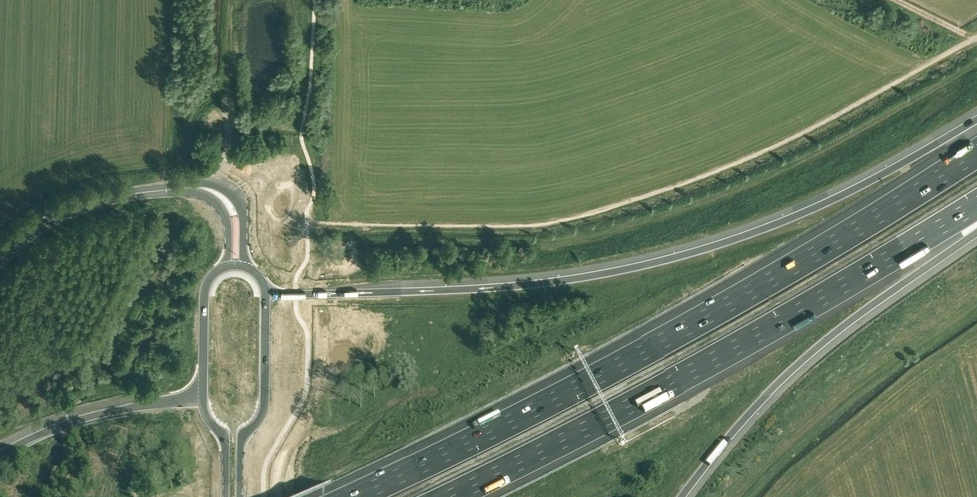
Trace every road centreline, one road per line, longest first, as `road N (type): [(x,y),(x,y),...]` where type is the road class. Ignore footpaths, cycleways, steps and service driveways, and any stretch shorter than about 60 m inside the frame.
road 1 (motorway): [(976,120),(785,221),(642,266),(504,288),(265,295)]
road 2 (motorway): [(976,153),(665,340),(352,496)]
road 3 (motorway): [(451,496),(688,374),(976,205)]
road 4 (motorway): [(680,496),(794,369),(976,233)]
road 5 (secondary): [(0,261),(28,234),(88,205),(193,188),(223,198)]
road 6 (motorway): [(203,401),(92,416),(0,453)]
road 7 (secondary): [(239,496),(241,443),(263,409),(265,295)]
road 8 (secondary): [(225,268),(205,289),(203,401)]

